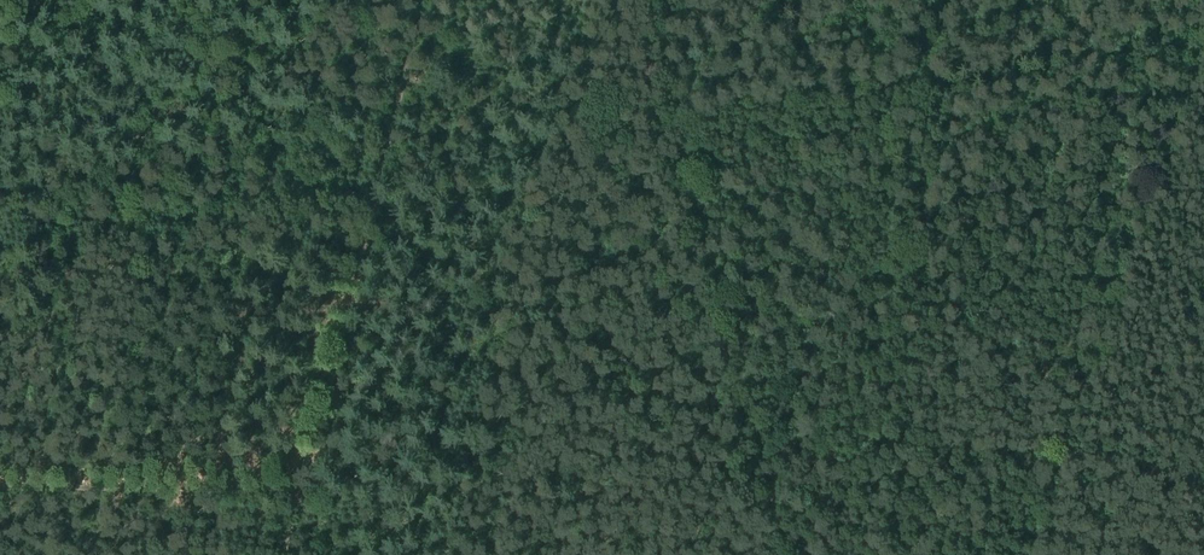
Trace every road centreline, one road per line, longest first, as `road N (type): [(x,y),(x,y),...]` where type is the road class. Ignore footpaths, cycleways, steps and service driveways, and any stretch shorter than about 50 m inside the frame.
road 1 (track): [(1203,491),(751,442),(775,554)]

